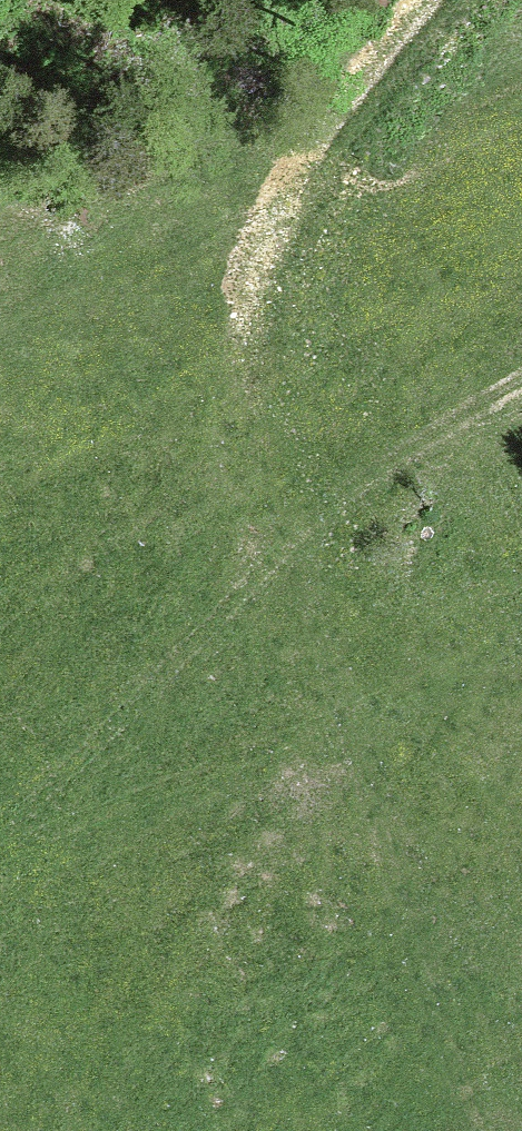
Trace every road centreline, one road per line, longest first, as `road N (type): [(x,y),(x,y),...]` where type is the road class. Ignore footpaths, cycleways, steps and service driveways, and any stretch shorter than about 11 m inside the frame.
road 1 (track): [(479,1130),(462,1049),(357,719),(292,545),(255,365),(268,283),(299,223),(462,0)]
road 2 (track): [(0,833),(315,520),(521,385)]
road 3 (track): [(0,880),(291,754),(521,633)]

